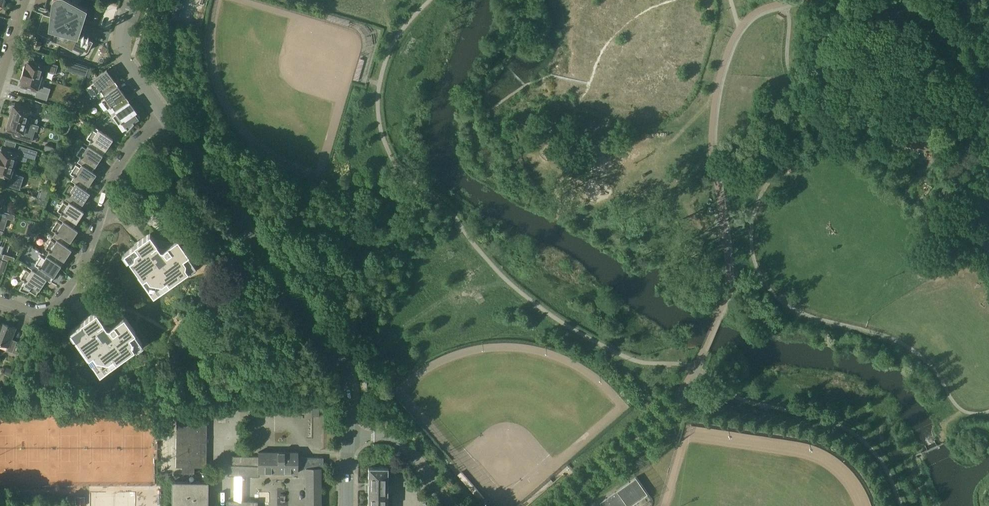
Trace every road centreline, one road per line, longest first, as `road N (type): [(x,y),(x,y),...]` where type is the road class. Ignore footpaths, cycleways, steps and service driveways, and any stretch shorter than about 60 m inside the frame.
road 1 (residential): [(0,299),(42,309),(59,300),(111,178),(162,113)]
road 2 (unclassified): [(297,302),(162,113)]
road 3 (residential): [(348,437),(344,373),(297,302)]
road 4 (unclassified): [(447,505),(396,440),(348,437)]
road 5 (unclassified): [(162,113),(128,65),(124,46),(137,0)]

